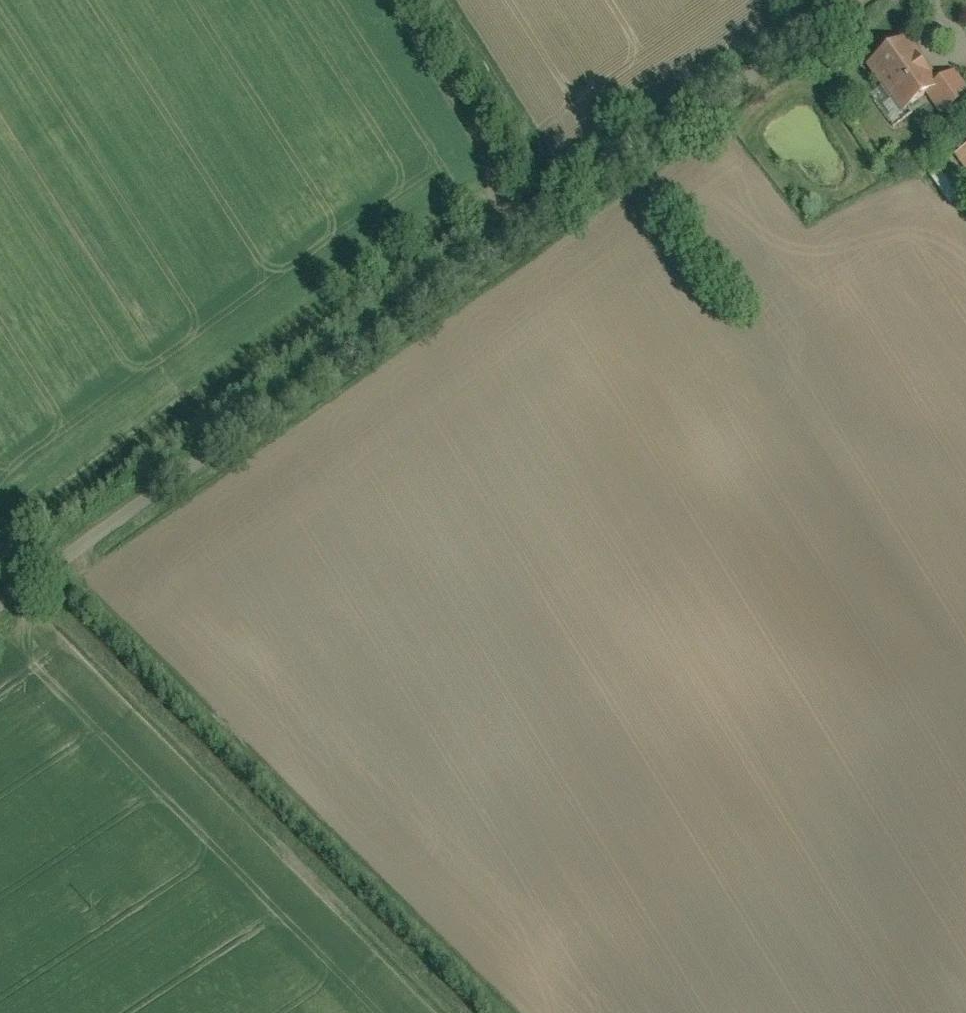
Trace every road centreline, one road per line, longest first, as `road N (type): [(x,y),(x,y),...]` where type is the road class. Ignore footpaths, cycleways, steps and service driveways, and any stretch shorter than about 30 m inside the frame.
road 1 (residential): [(850,0),(0,603)]

